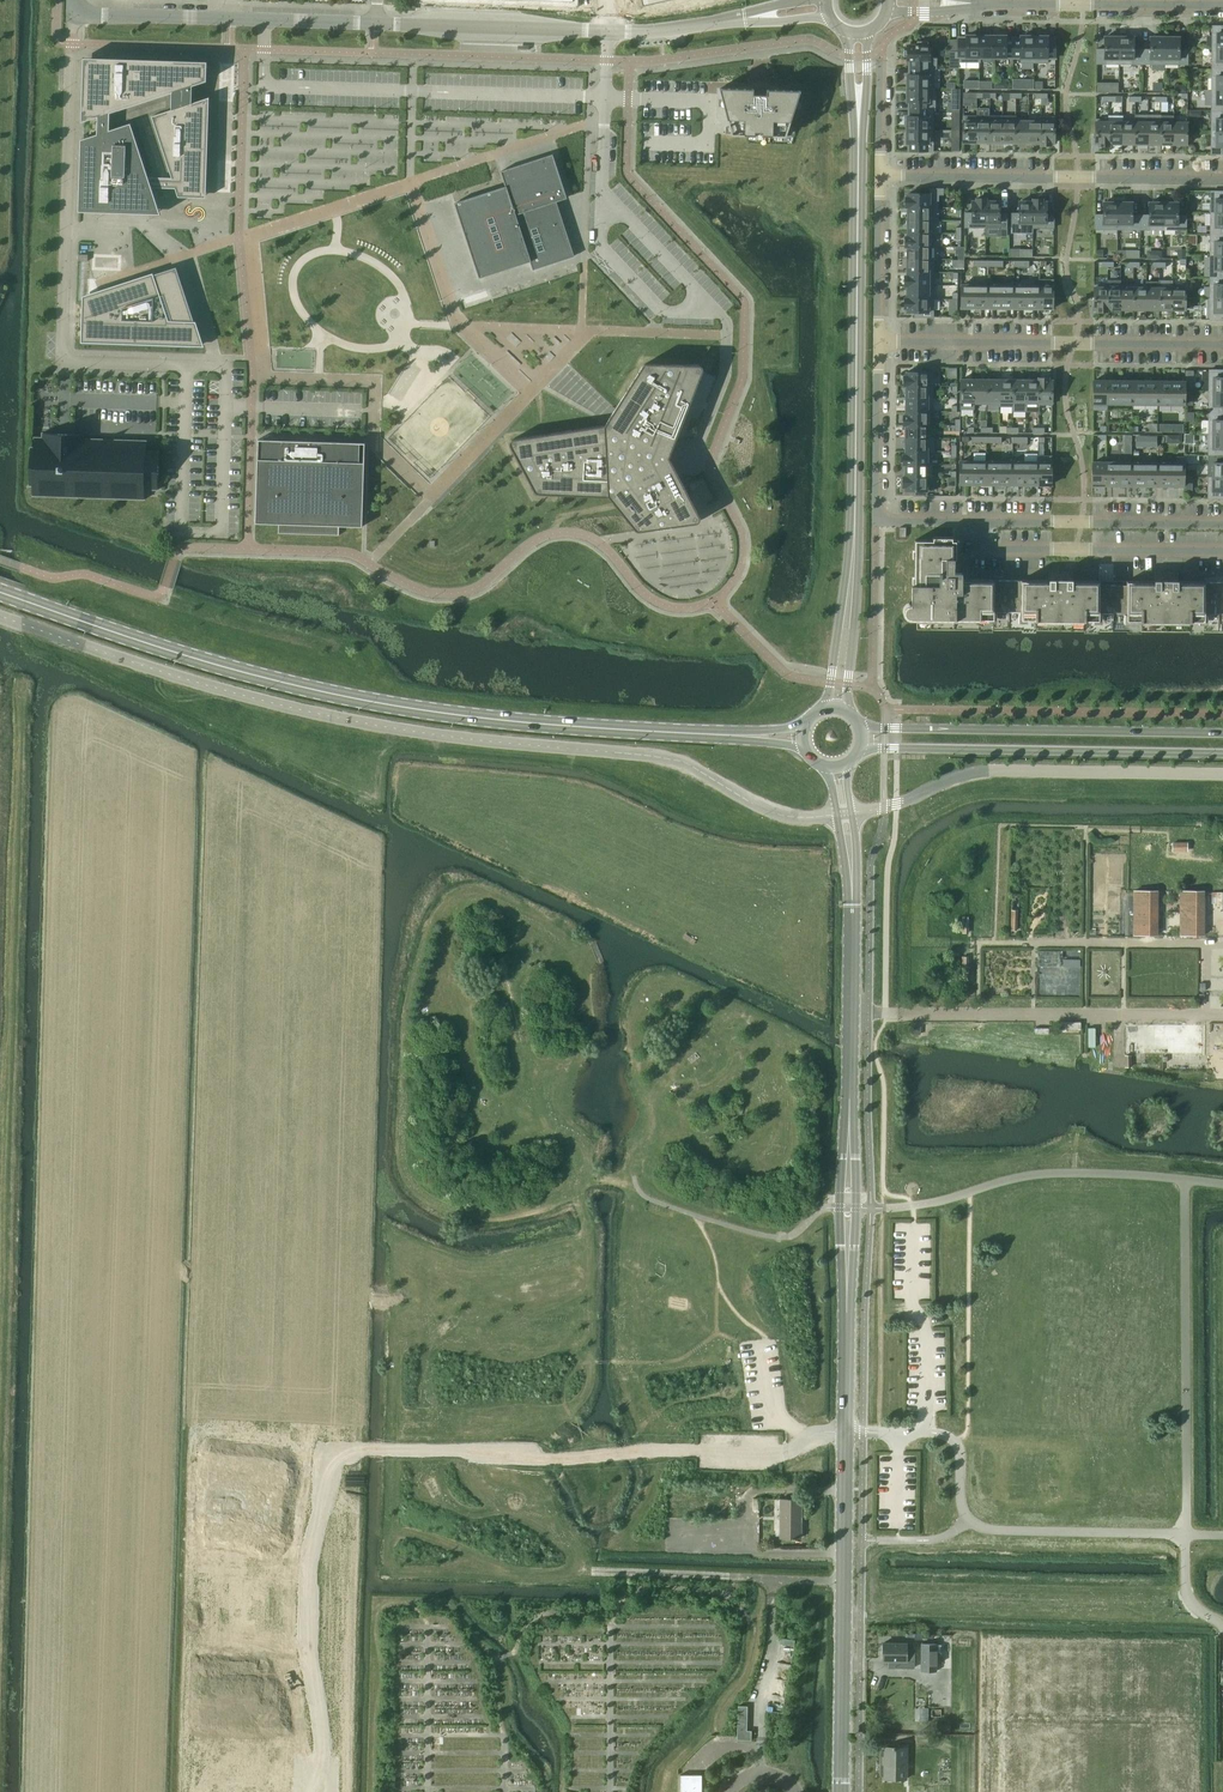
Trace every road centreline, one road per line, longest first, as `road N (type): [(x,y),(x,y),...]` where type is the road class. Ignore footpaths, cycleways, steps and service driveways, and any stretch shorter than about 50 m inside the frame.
road 1 (unclassified): [(845,813),(780,815),(666,758),(326,715),(216,689),(0,616)]
road 2 (secondary): [(737,735),(469,719),(348,698),(0,593)]
road 3 (secondary): [(844,643),(855,542),(859,117)]
road 4 (residential): [(75,15),(62,363),(226,369)]
road 5 (secondary): [(841,1791),(847,1320)]
road 6 (unclassified): [(845,813),(877,809),(970,772),(1222,773)]
road 7 (secondary): [(1222,734),(859,726)]
road 8 (secondary): [(859,748),(1222,753)]
road 9 (residential): [(878,341),(1222,345)]
road 10 (residential): [(879,174),(1222,177)]
road 11 (secondary): [(850,1089),(853,894),(845,813)]
road 12 (residential): [(980,521),(983,547),(1222,550)]
road 13 (residential): [(980,521),(1222,525)]
road 14 (residential): [(376,21),(608,31)]
road 15 (secondary): [(847,1320),(858,1207),(850,1089)]
road 16 (secondary): [(850,1089),(840,1207),(847,1320)]
road 17 (residential): [(602,192),(601,244),(660,311),(724,315)]
road 18 (residential): [(875,520),(878,341)]
road 19 (residential): [(724,315),(602,192)]
road 20 (residential): [(878,341),(879,174)]
road 21 (residential): [(608,31),(602,192)]
road 22 (residential): [(75,15),(231,18)]
road 23 (residential): [(724,315),(724,376),(691,461)]
road 24 (residential): [(1222,5),(1072,4)]
road 25 (residential): [(231,18),(376,21)]
road 26 (residential): [(608,31),(743,17)]

